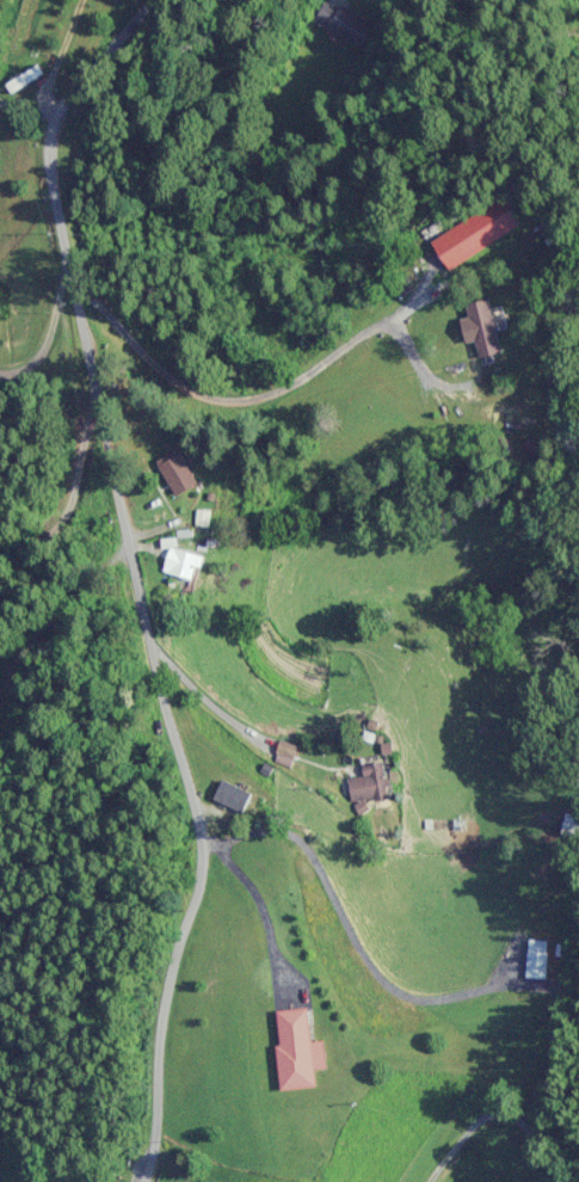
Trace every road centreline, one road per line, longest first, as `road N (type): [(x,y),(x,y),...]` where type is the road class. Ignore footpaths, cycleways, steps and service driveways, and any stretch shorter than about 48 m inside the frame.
road 1 (residential): [(128,1181),(165,1119),(165,952),(216,849),(159,663),(146,522),(121,503),(69,335),(76,137),(181,0)]
road 2 (residential): [(0,570),(121,503)]

